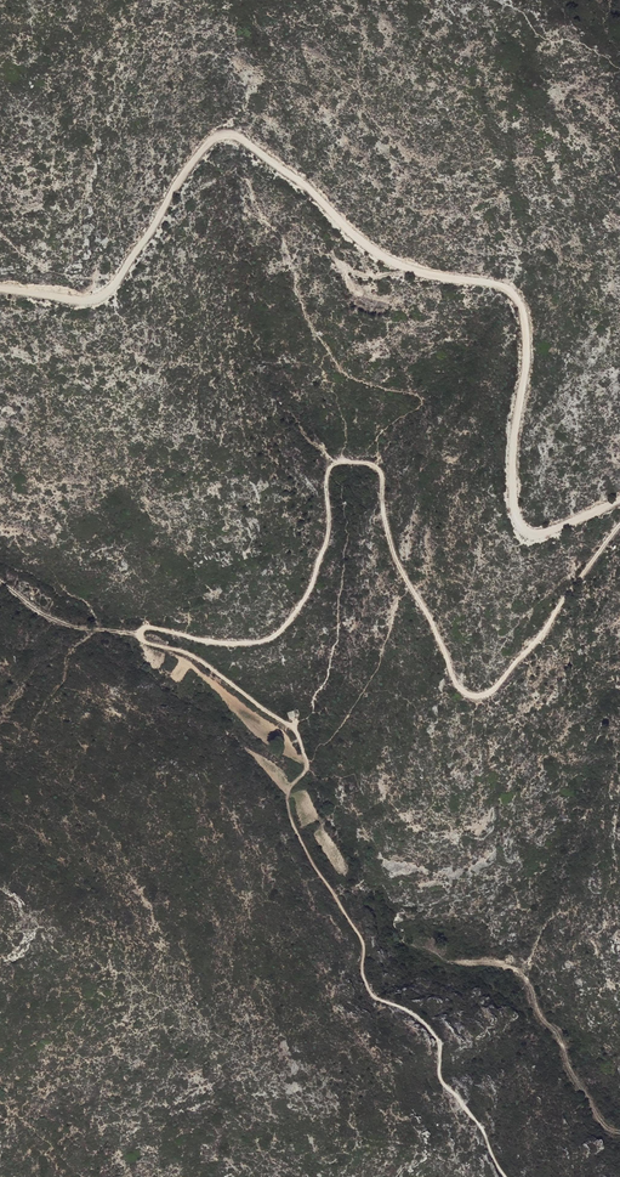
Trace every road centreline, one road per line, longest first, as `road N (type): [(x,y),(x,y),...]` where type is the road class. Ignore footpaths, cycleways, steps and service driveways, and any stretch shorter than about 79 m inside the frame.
road 1 (track): [(506,1176),(440,1076),(441,1053),(427,1025),(369,993),(363,944),(289,813),(287,793),(306,769),(295,728),(195,655),(144,642),(140,627),(218,643),(280,633),(310,589),(329,528),(329,473),(340,461),(375,465),(393,553),(454,683),(463,694),(490,693),(543,640),(576,581),(619,531)]
road 2 (track): [(0,287),(102,295),(208,141),(231,138),(308,189),(380,255),(428,273),(503,285),(521,299),(526,379),(511,475),(515,513),(529,533),(619,499)]

